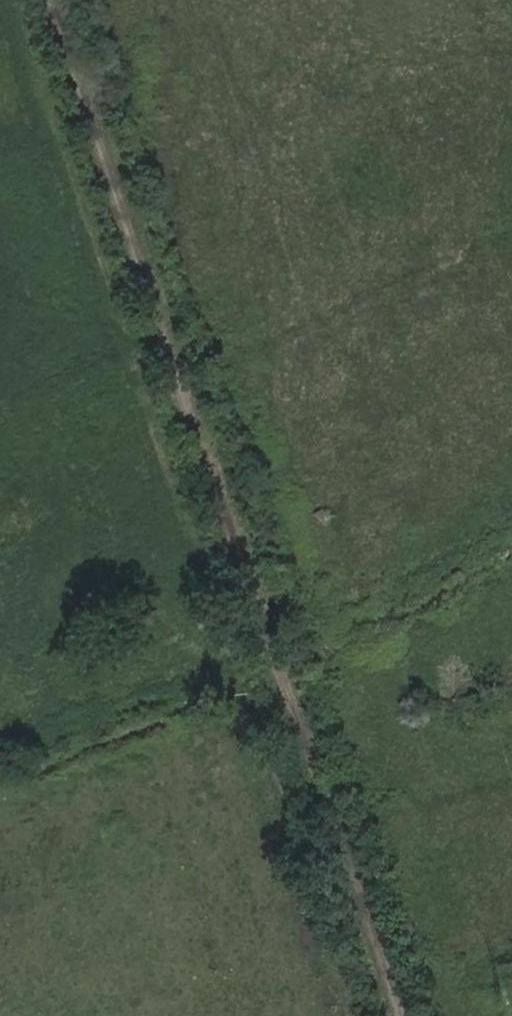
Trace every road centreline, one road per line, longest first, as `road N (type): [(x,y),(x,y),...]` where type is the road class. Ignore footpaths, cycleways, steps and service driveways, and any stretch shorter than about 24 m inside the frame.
road 1 (track): [(58,0),(406,1015)]

